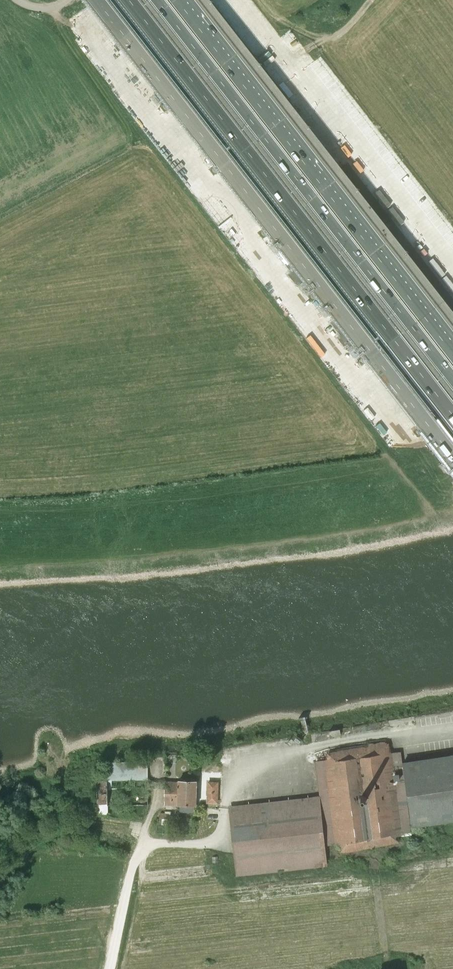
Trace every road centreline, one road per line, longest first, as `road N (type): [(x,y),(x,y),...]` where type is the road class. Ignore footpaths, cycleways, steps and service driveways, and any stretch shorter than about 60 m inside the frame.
road 1 (motorway): [(96,0),(452,459)]
road 2 (motorway): [(129,0),(452,417)]
road 3 (track): [(374,399),(111,57),(111,29),(135,0)]
road 4 (motorway): [(452,367),(166,0)]
road 5 (track): [(255,0),(302,50),(332,39),(369,0)]

